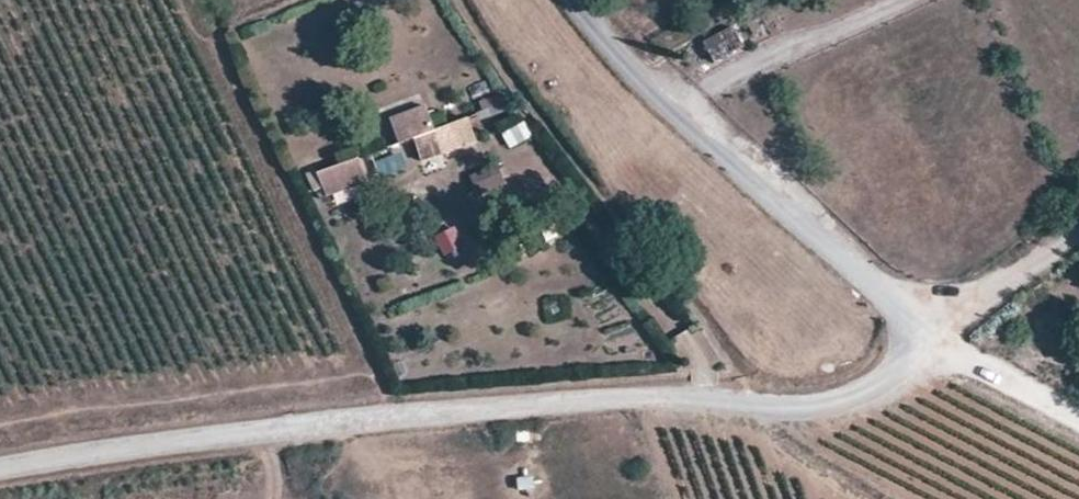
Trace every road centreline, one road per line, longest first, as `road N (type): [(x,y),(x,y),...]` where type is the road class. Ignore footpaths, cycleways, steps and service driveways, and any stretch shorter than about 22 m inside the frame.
road 1 (unclassified): [(0,465),(476,402),(654,394),(830,403),(864,393),(932,334)]
road 2 (tertiary): [(932,334),(665,103),(577,0)]
road 3 (track): [(1078,224),(932,334),(1078,414)]

